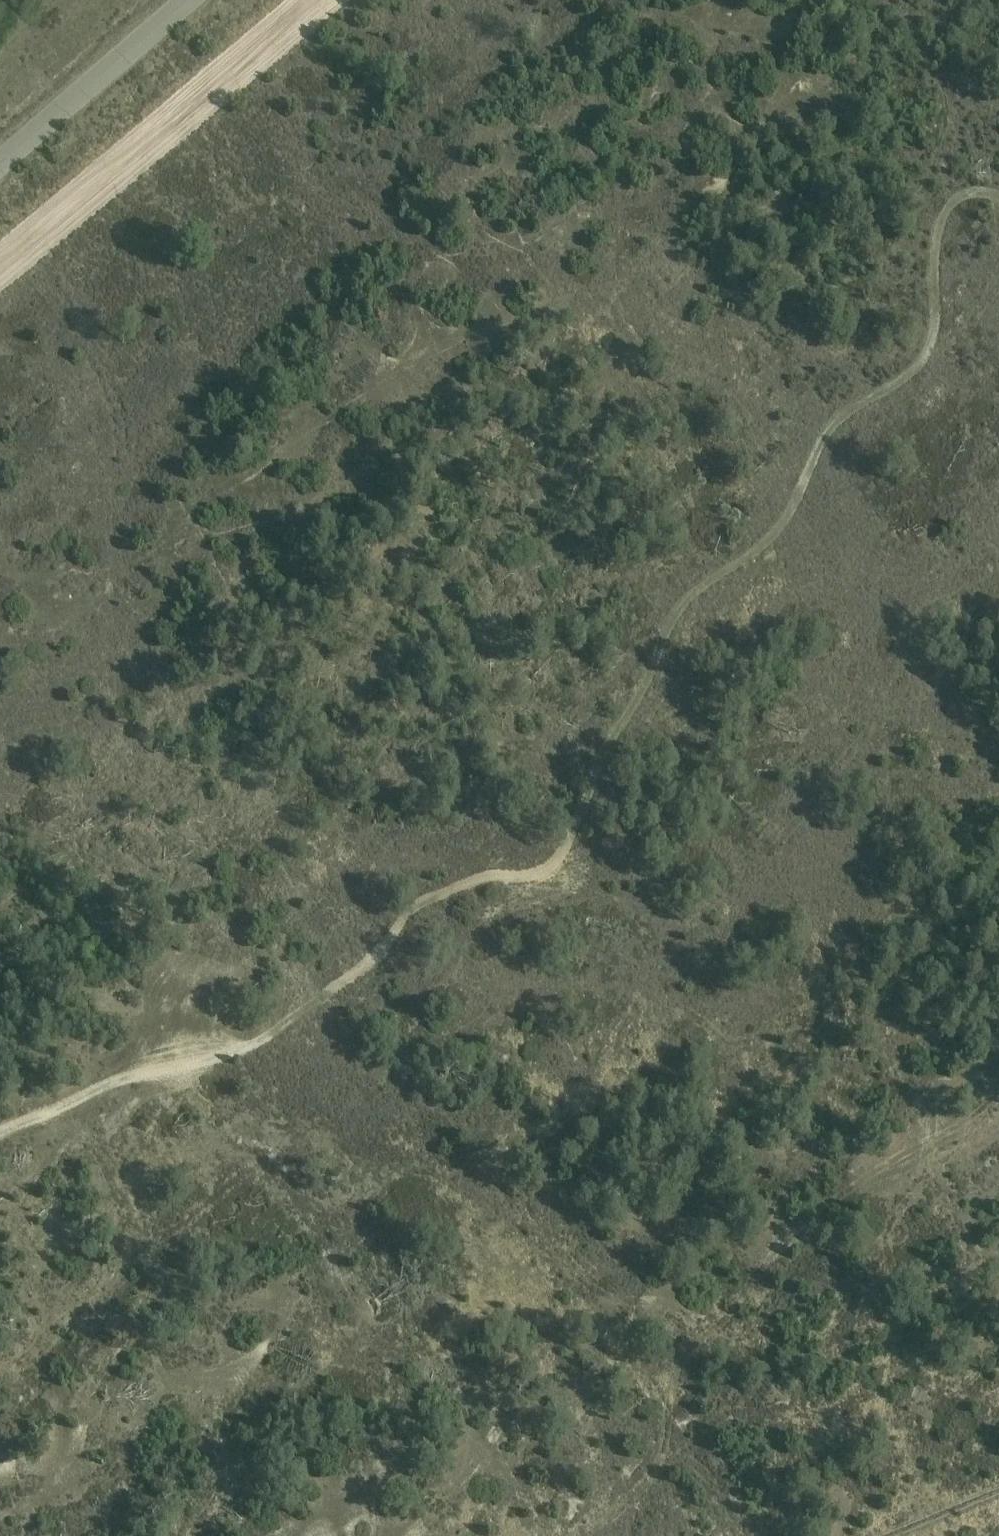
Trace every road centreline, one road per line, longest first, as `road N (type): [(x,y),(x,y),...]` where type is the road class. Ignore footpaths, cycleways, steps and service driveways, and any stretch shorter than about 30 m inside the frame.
road 1 (track): [(303,0),(0,246)]

